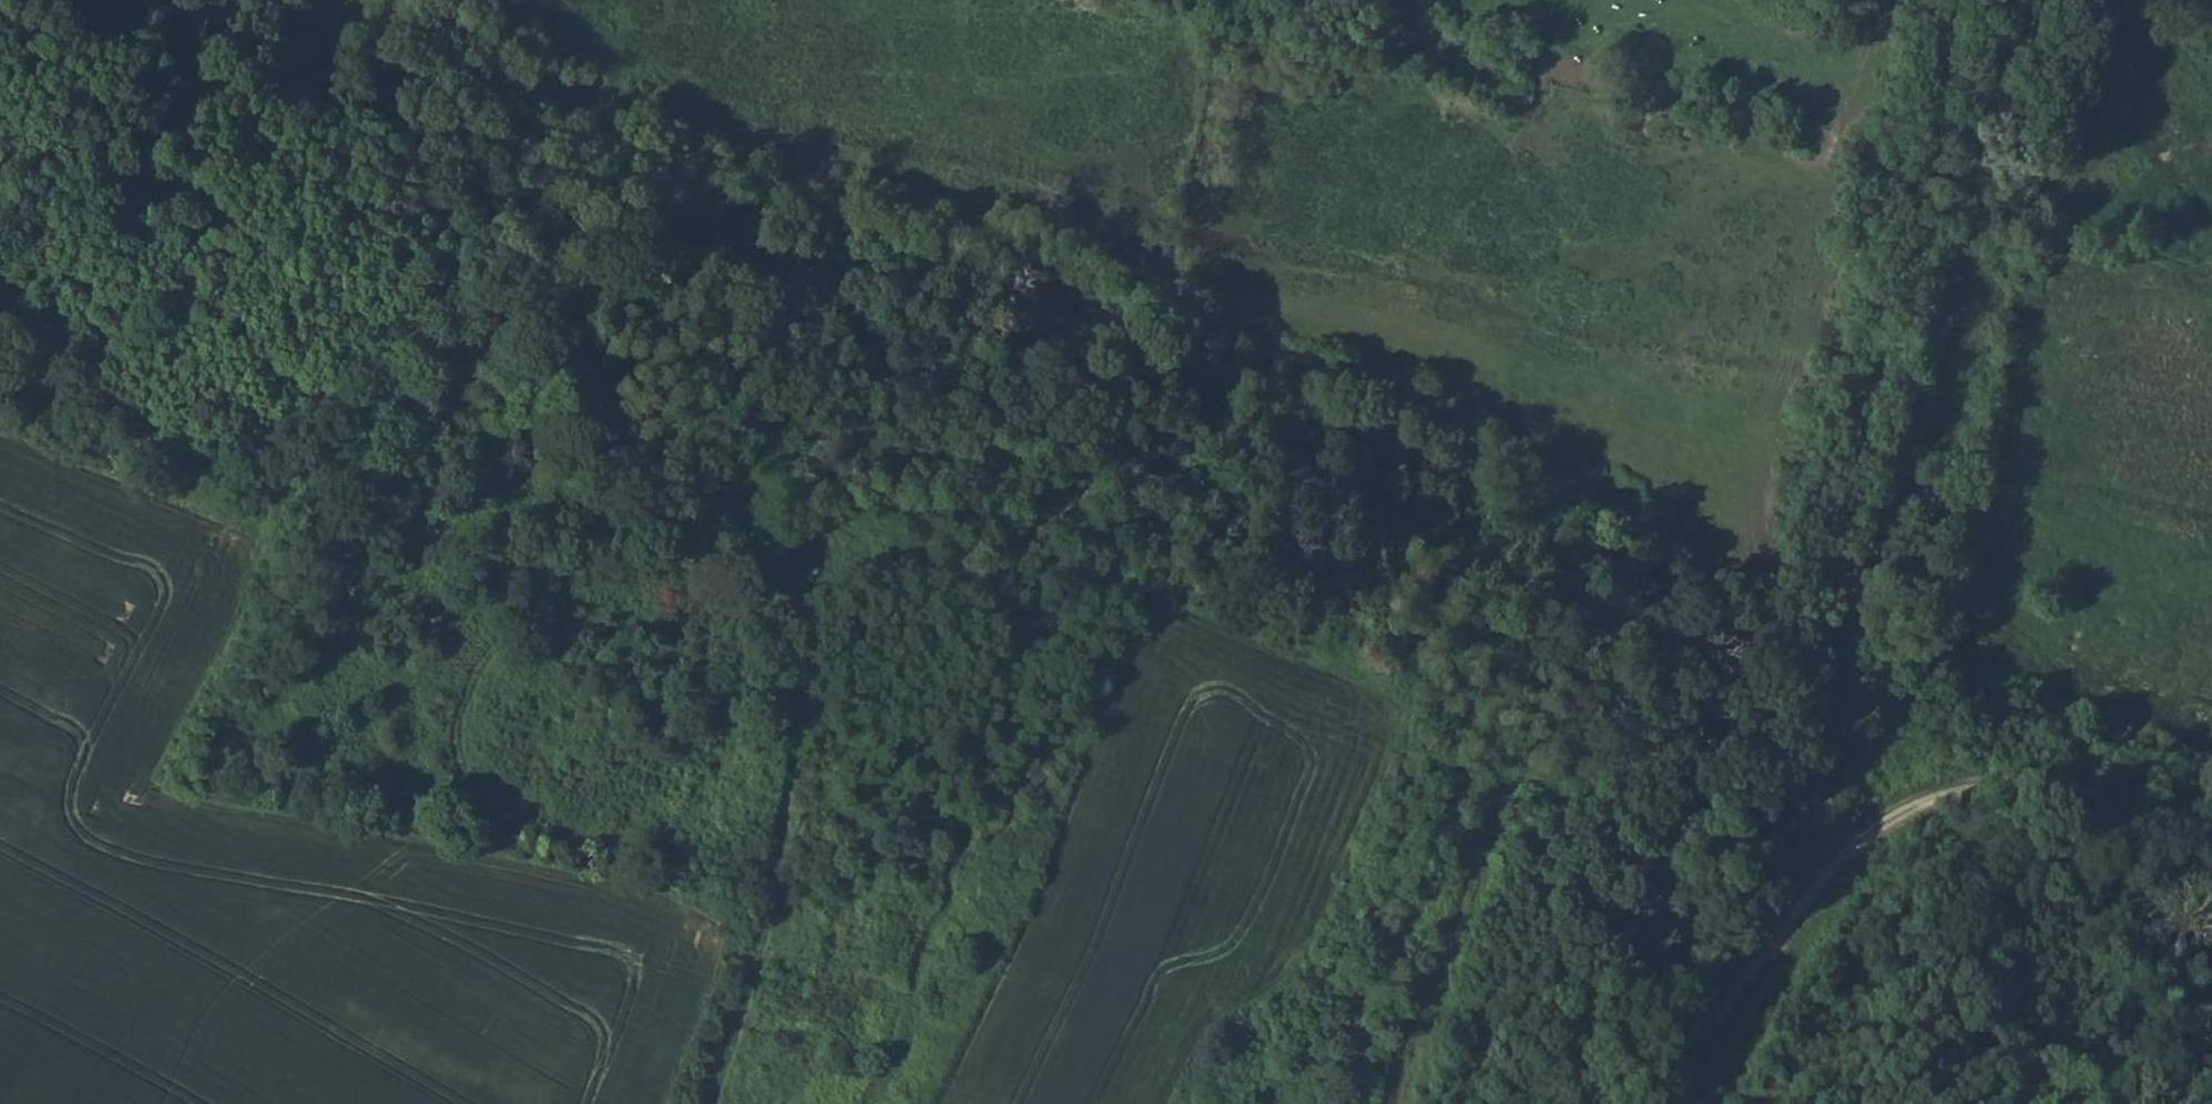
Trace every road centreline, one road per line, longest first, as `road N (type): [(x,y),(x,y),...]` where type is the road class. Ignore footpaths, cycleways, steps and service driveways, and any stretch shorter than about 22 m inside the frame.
road 1 (track): [(2034,0),(1951,285),(1917,455),(1876,563),(1867,613)]
road 2 (track): [(1784,914),(1867,613),(1606,514)]
road 3 (track): [(1680,1103),(1684,1081),(1784,914),(1844,850),(1963,800)]

